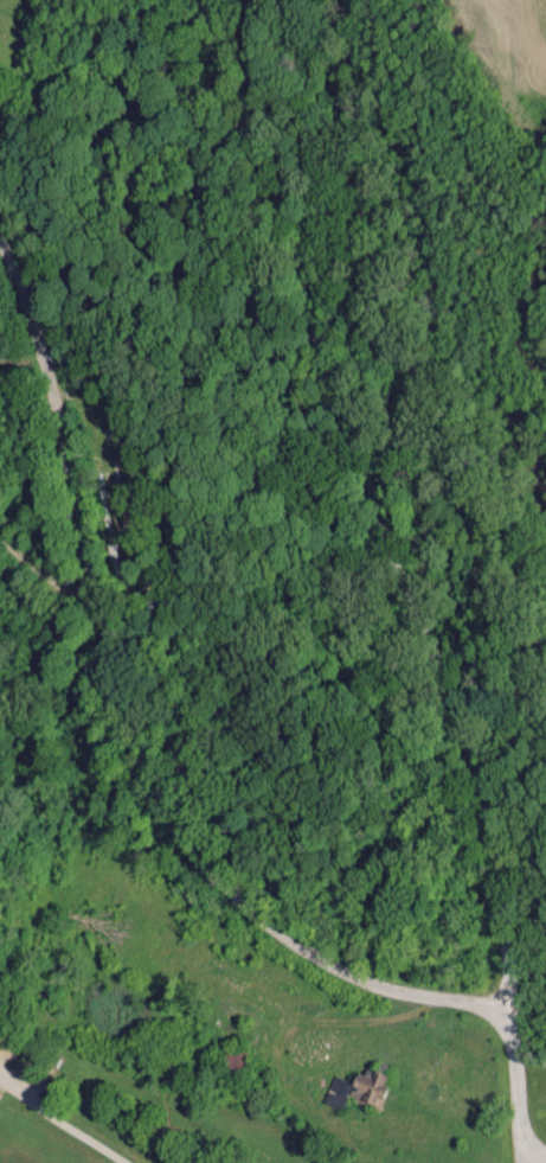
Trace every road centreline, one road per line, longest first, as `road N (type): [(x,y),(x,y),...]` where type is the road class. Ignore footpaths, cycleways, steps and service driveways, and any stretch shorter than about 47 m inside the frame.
road 1 (residential): [(537,1162),(514,1132),(510,1063),(499,1036),(469,1017),(366,991),(297,956),(226,902),(153,807),(107,682),(50,421),(0,271)]
road 2 (residential): [(499,1036),(503,932),(489,805),(298,269),(268,129),(262,0)]

